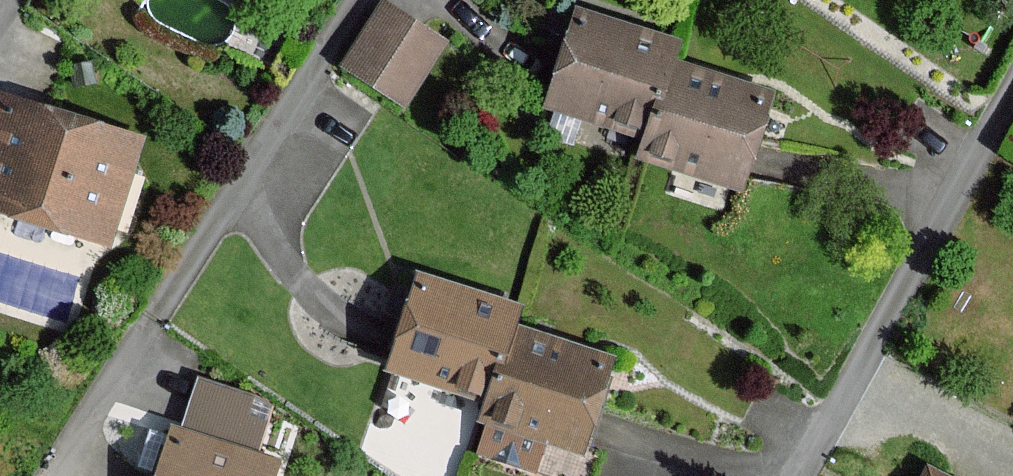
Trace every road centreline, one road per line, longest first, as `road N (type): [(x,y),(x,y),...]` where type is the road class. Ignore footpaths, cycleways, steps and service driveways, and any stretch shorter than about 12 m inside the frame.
road 1 (residential): [(1012,83),(800,475)]

